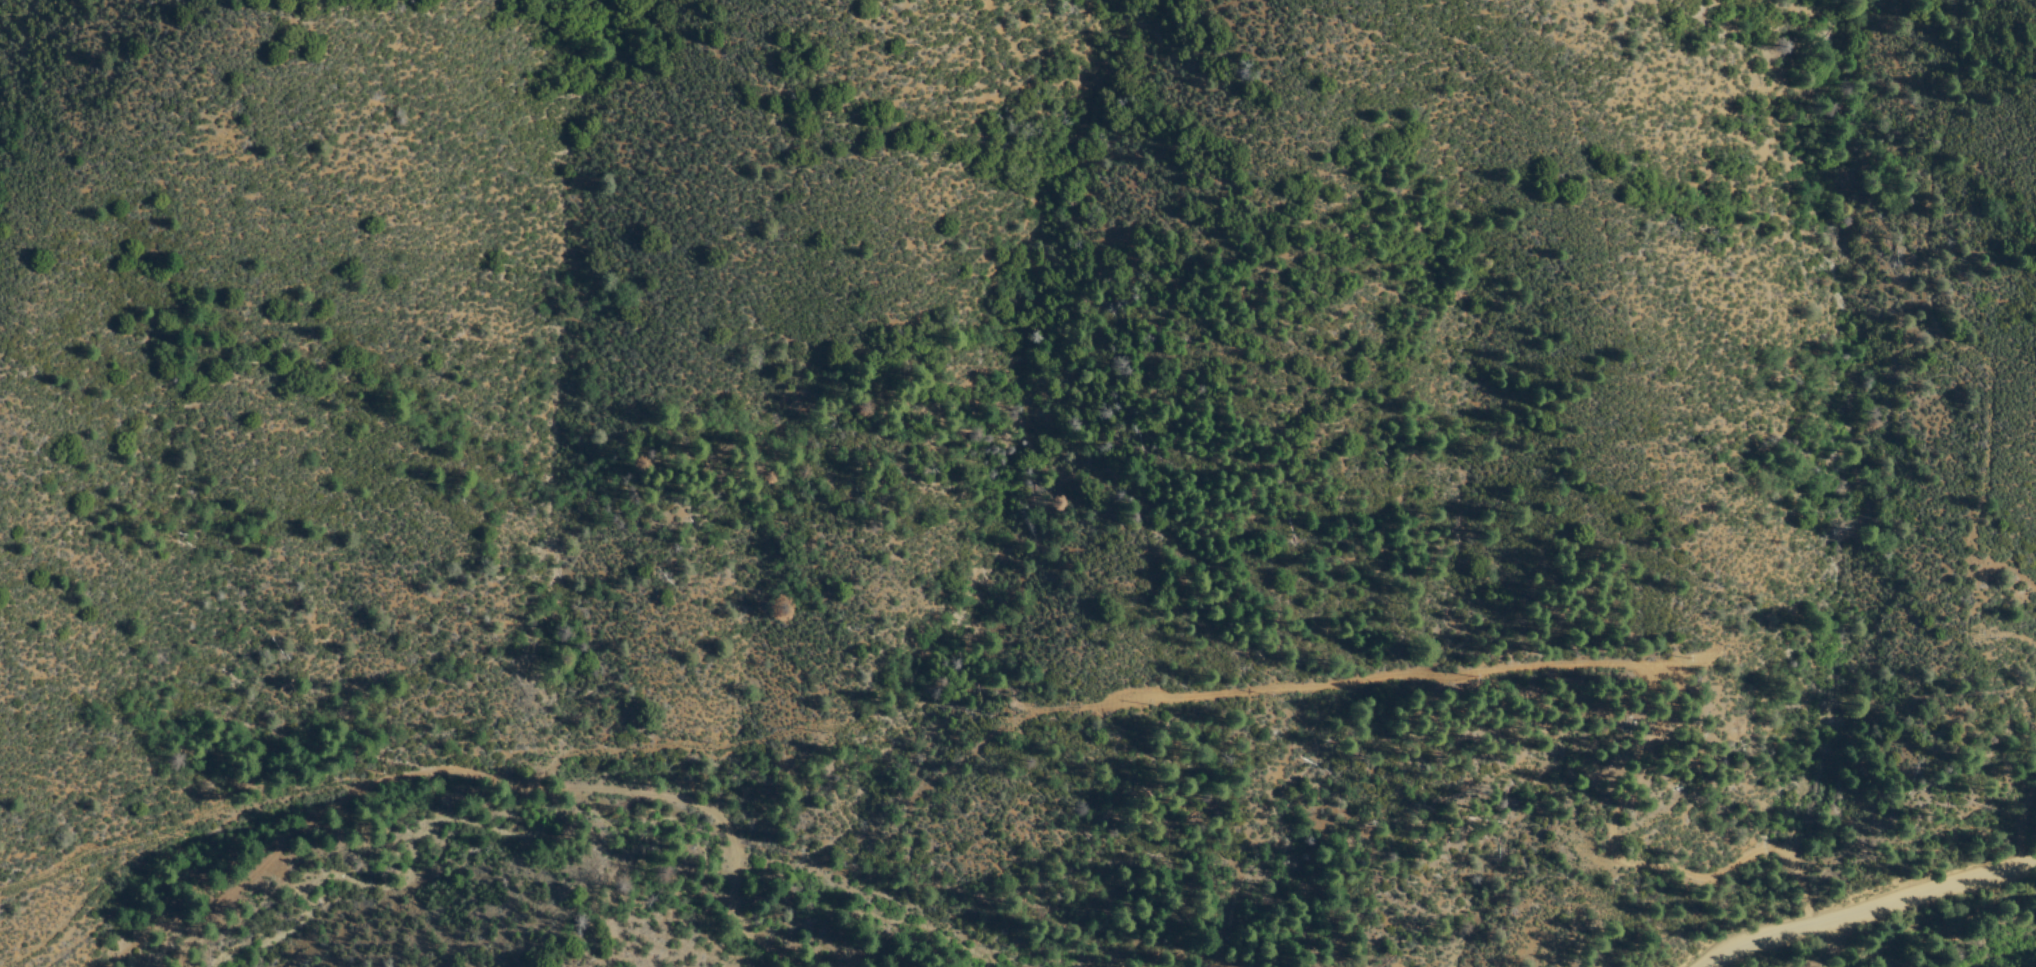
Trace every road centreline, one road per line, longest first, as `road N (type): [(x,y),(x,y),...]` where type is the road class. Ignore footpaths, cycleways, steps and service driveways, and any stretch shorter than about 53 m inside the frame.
road 1 (tertiary): [(2035,865),(1746,946),(1712,966)]

